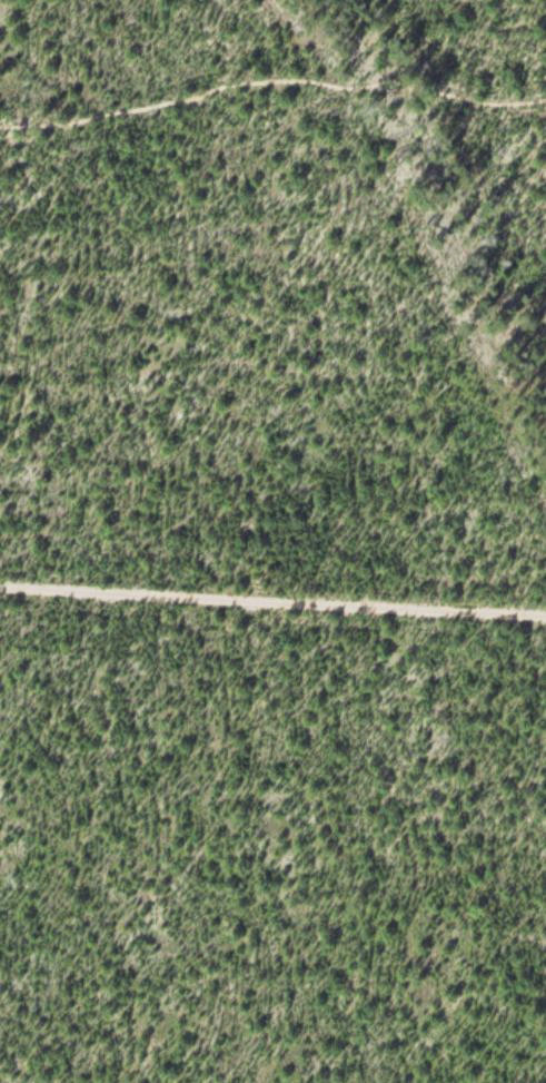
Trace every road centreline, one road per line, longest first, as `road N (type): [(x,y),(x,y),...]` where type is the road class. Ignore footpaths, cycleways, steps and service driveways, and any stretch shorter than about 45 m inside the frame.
road 1 (track): [(0,126),(308,82),(467,104),(545,94)]
road 2 (track): [(545,620),(0,596)]

